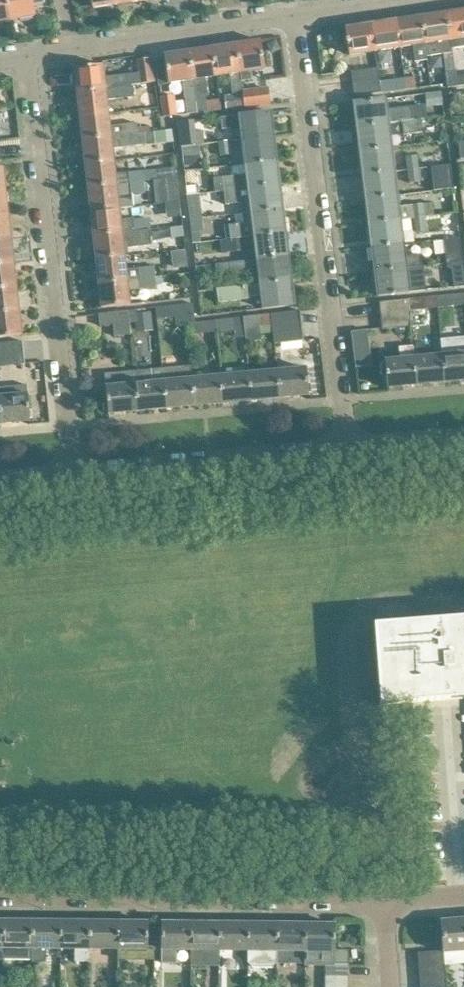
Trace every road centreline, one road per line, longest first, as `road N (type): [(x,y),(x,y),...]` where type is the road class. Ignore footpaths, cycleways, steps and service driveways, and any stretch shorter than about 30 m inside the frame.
road 1 (residential): [(347,452),(296,15)]
road 2 (residential): [(27,57),(74,477)]
road 3 (residential): [(386,902),(0,895)]
road 4 (unclassified): [(347,452),(74,477)]
road 5 (residential): [(296,15),(27,57)]
road 6 (residential): [(449,714),(463,867)]

